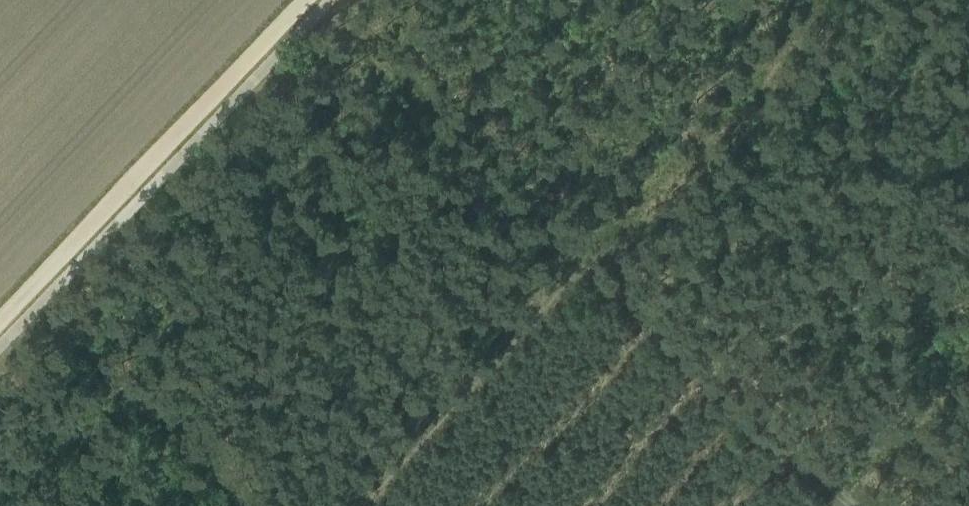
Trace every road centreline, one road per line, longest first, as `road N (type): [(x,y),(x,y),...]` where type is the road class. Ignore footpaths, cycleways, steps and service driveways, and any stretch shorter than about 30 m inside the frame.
road 1 (track): [(305,0),(0,323)]

